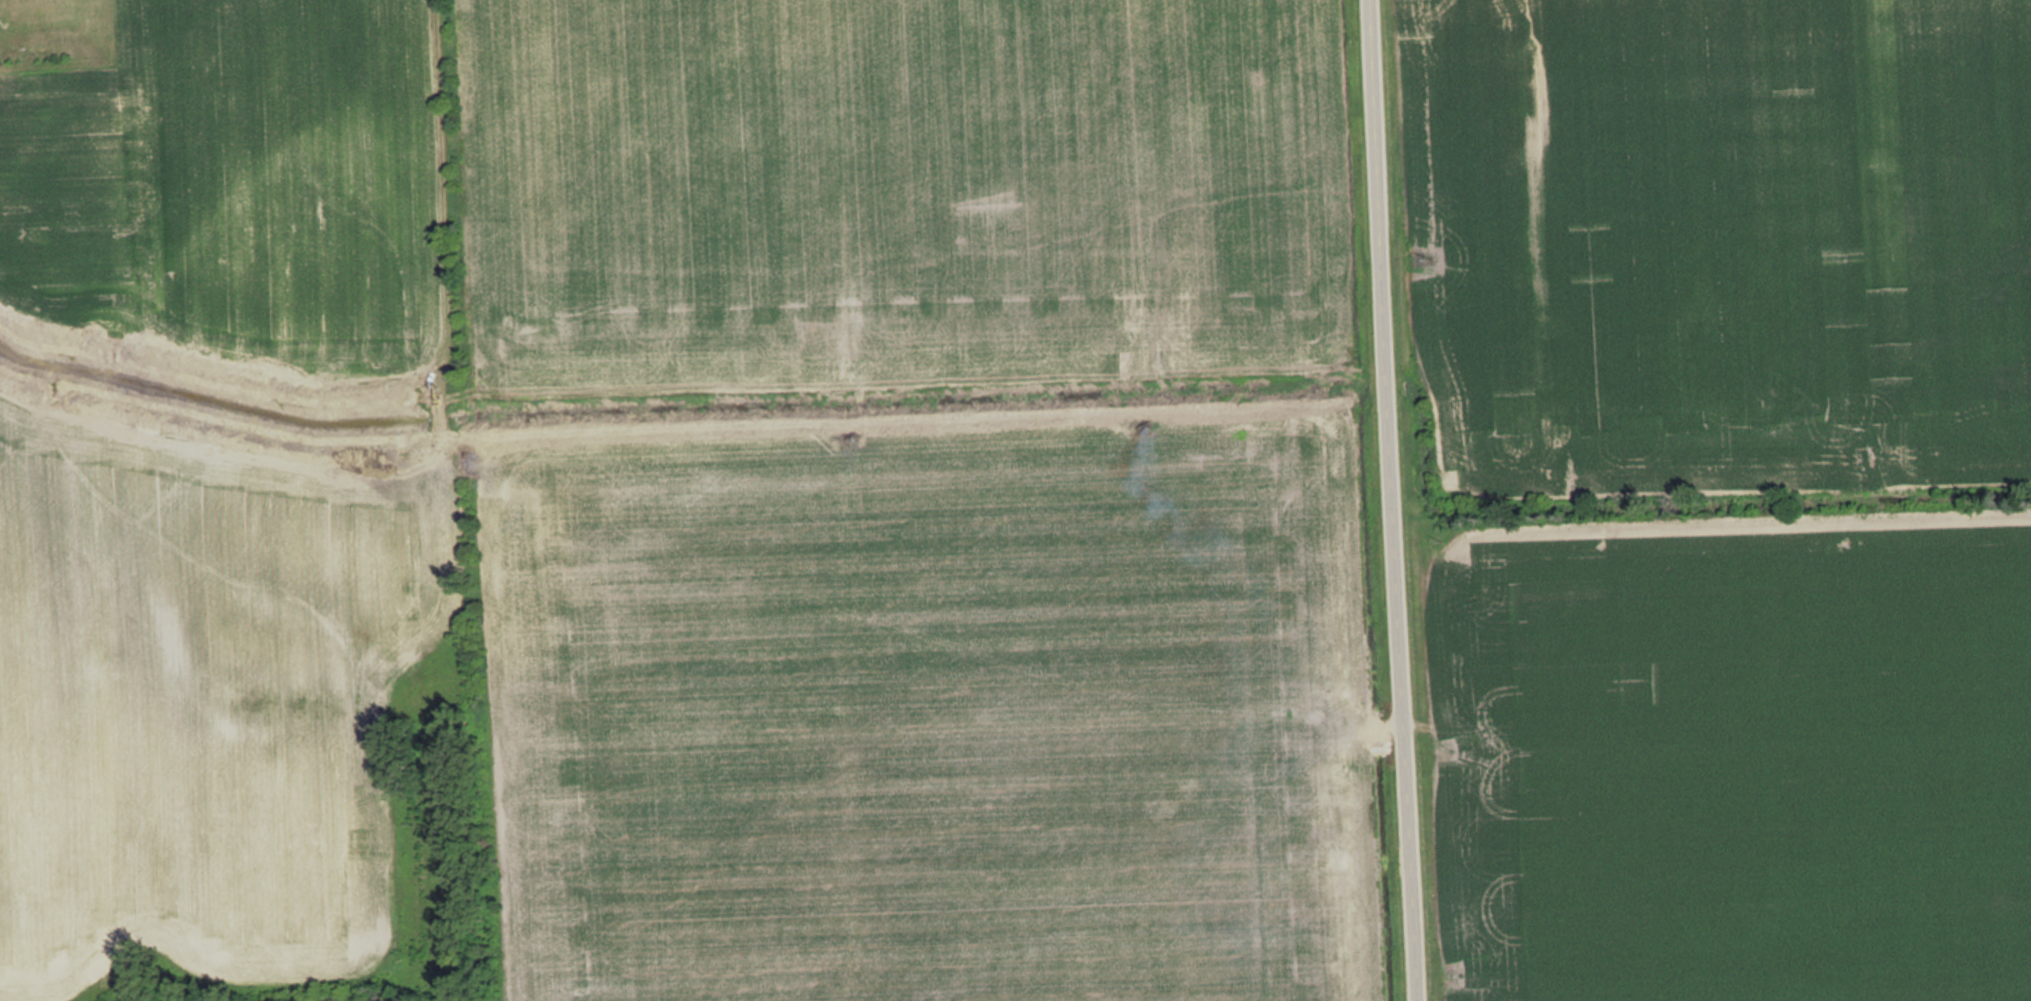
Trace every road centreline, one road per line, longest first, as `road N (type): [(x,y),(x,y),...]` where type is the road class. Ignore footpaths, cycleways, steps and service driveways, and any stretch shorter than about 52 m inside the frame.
road 1 (residential): [(1421,1000),(1373,0)]

